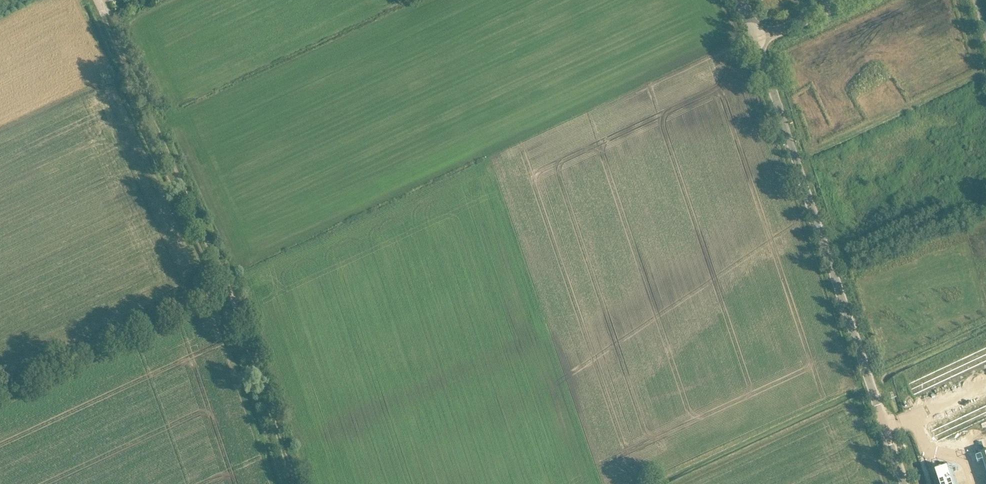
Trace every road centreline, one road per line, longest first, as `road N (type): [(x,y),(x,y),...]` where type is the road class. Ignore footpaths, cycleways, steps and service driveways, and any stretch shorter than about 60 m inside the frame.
road 1 (unclassified): [(882,431),(750,44)]
road 2 (residential): [(882,431),(916,420),(927,451),(968,461),(975,483)]

